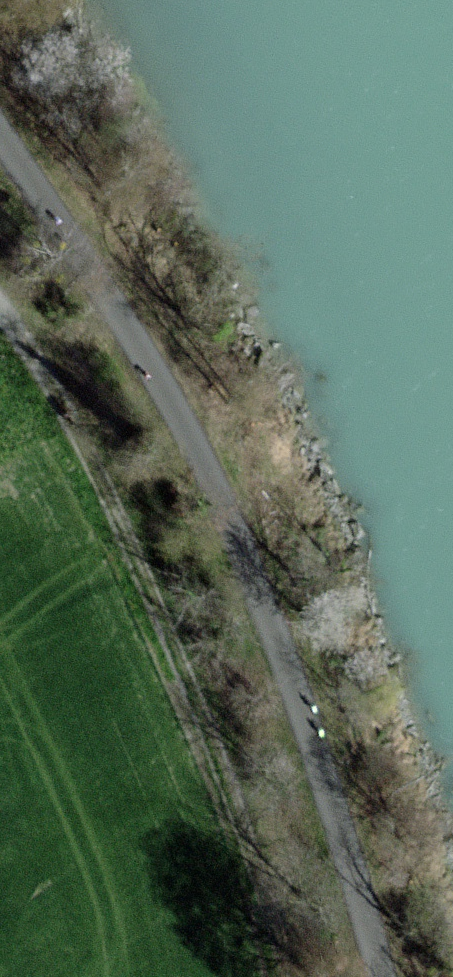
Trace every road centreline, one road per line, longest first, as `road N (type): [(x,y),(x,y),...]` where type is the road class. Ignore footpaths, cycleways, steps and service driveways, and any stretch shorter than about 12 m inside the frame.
road 1 (track): [(0,134),(178,416),(233,528),(324,775),(381,976)]
road 2 (track): [(290,976),(229,766),(75,434),(0,304)]

